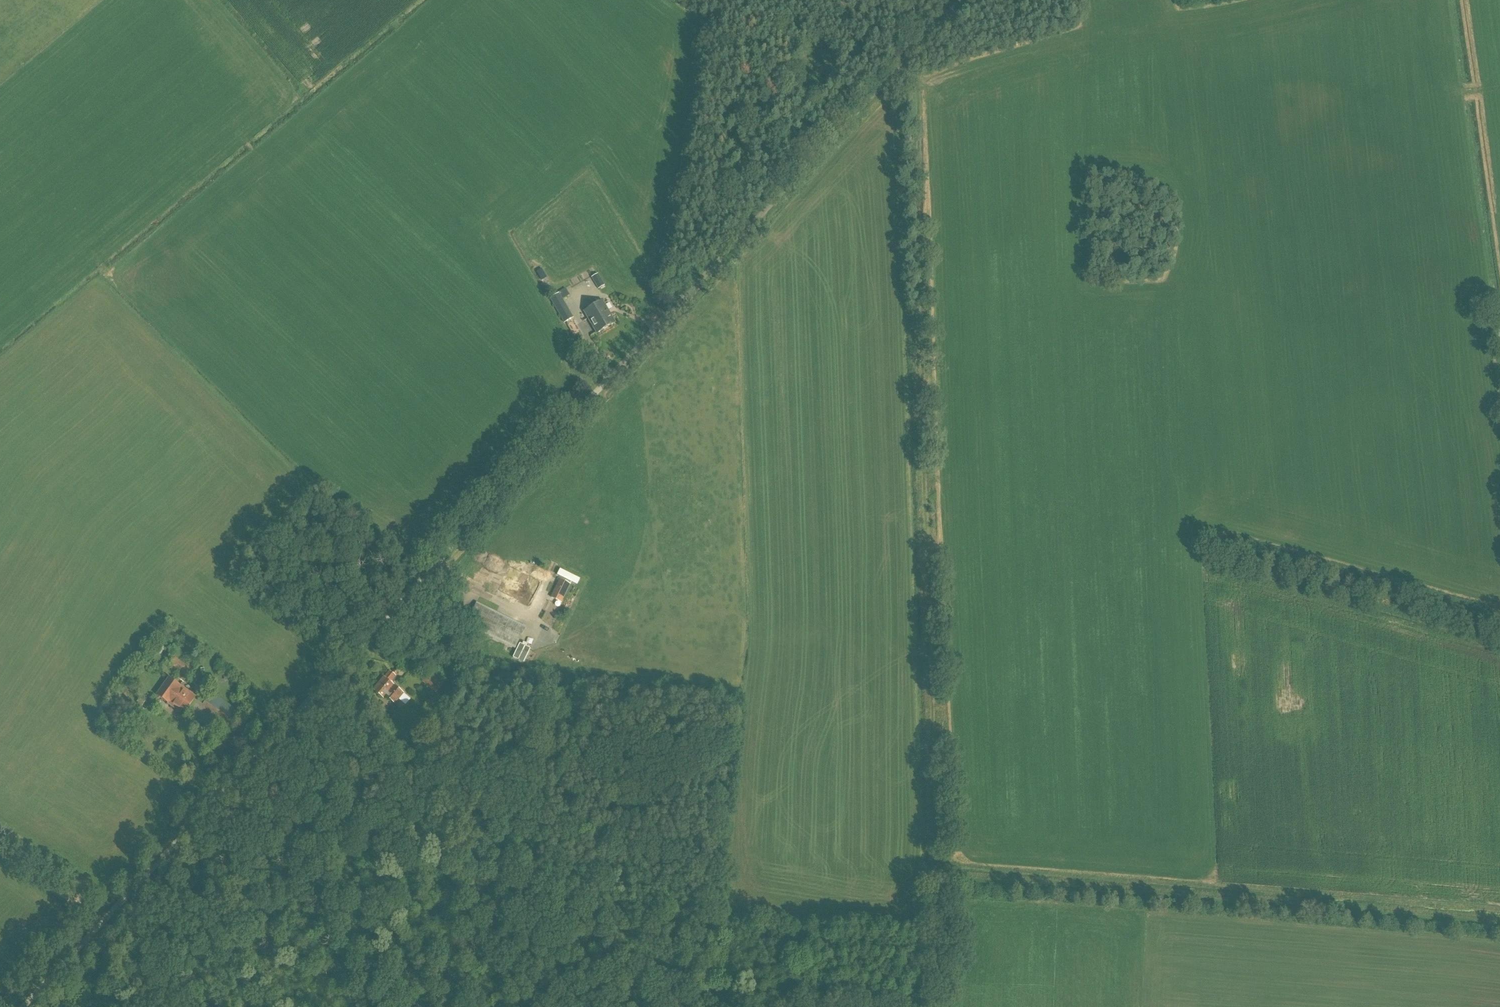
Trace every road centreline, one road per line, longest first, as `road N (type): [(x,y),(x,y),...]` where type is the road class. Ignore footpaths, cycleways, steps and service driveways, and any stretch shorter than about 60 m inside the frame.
road 1 (unclassified): [(24,1006),(961,0)]
road 2 (track): [(901,64),(912,86),(923,311),(913,345),(940,876)]
road 3 (track): [(1499,921),(940,876),(939,981),(909,1006)]

